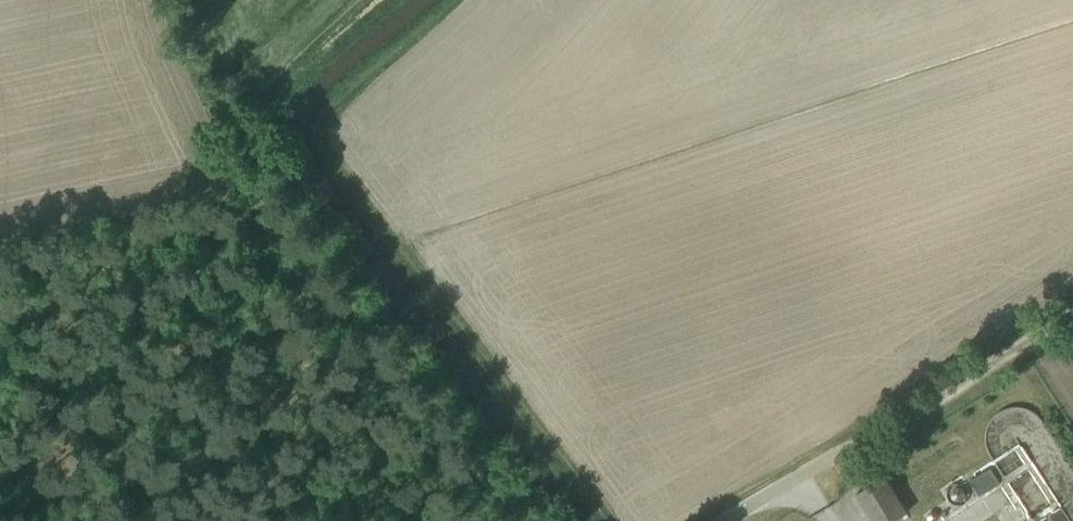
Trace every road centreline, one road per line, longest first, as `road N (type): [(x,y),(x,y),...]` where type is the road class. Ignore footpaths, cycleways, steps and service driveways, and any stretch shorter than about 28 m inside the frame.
road 1 (track): [(1072,316),(848,449)]
road 2 (unclassified): [(727,520),(848,449)]

